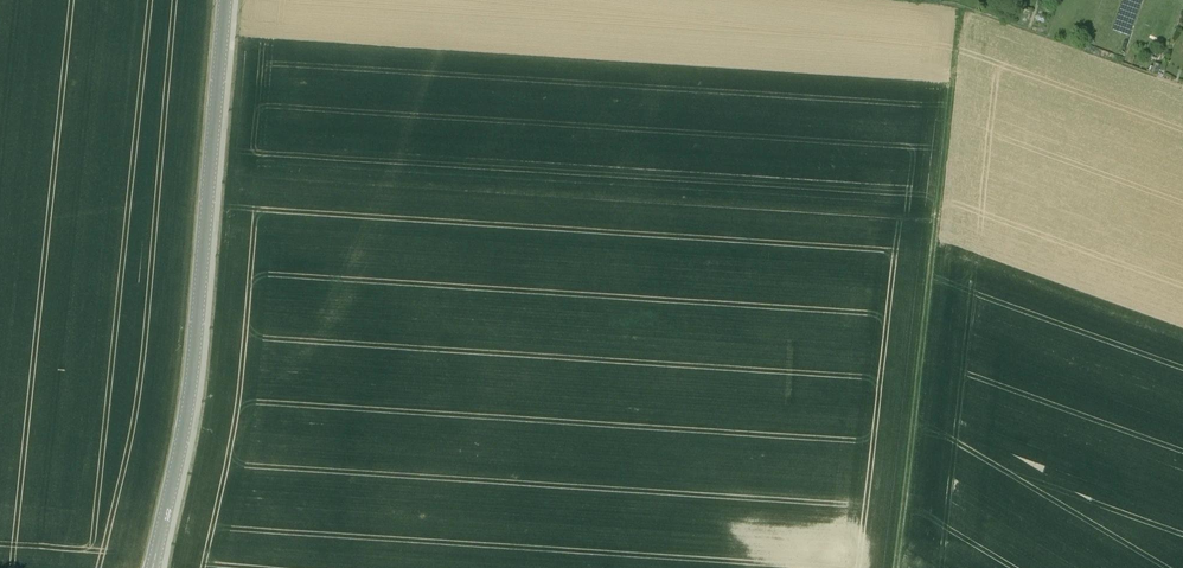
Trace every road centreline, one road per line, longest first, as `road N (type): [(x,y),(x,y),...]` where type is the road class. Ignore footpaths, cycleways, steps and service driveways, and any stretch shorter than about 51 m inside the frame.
road 1 (tertiary): [(227,0),(193,373),(153,567)]
road 2 (track): [(899,567),(965,122)]

